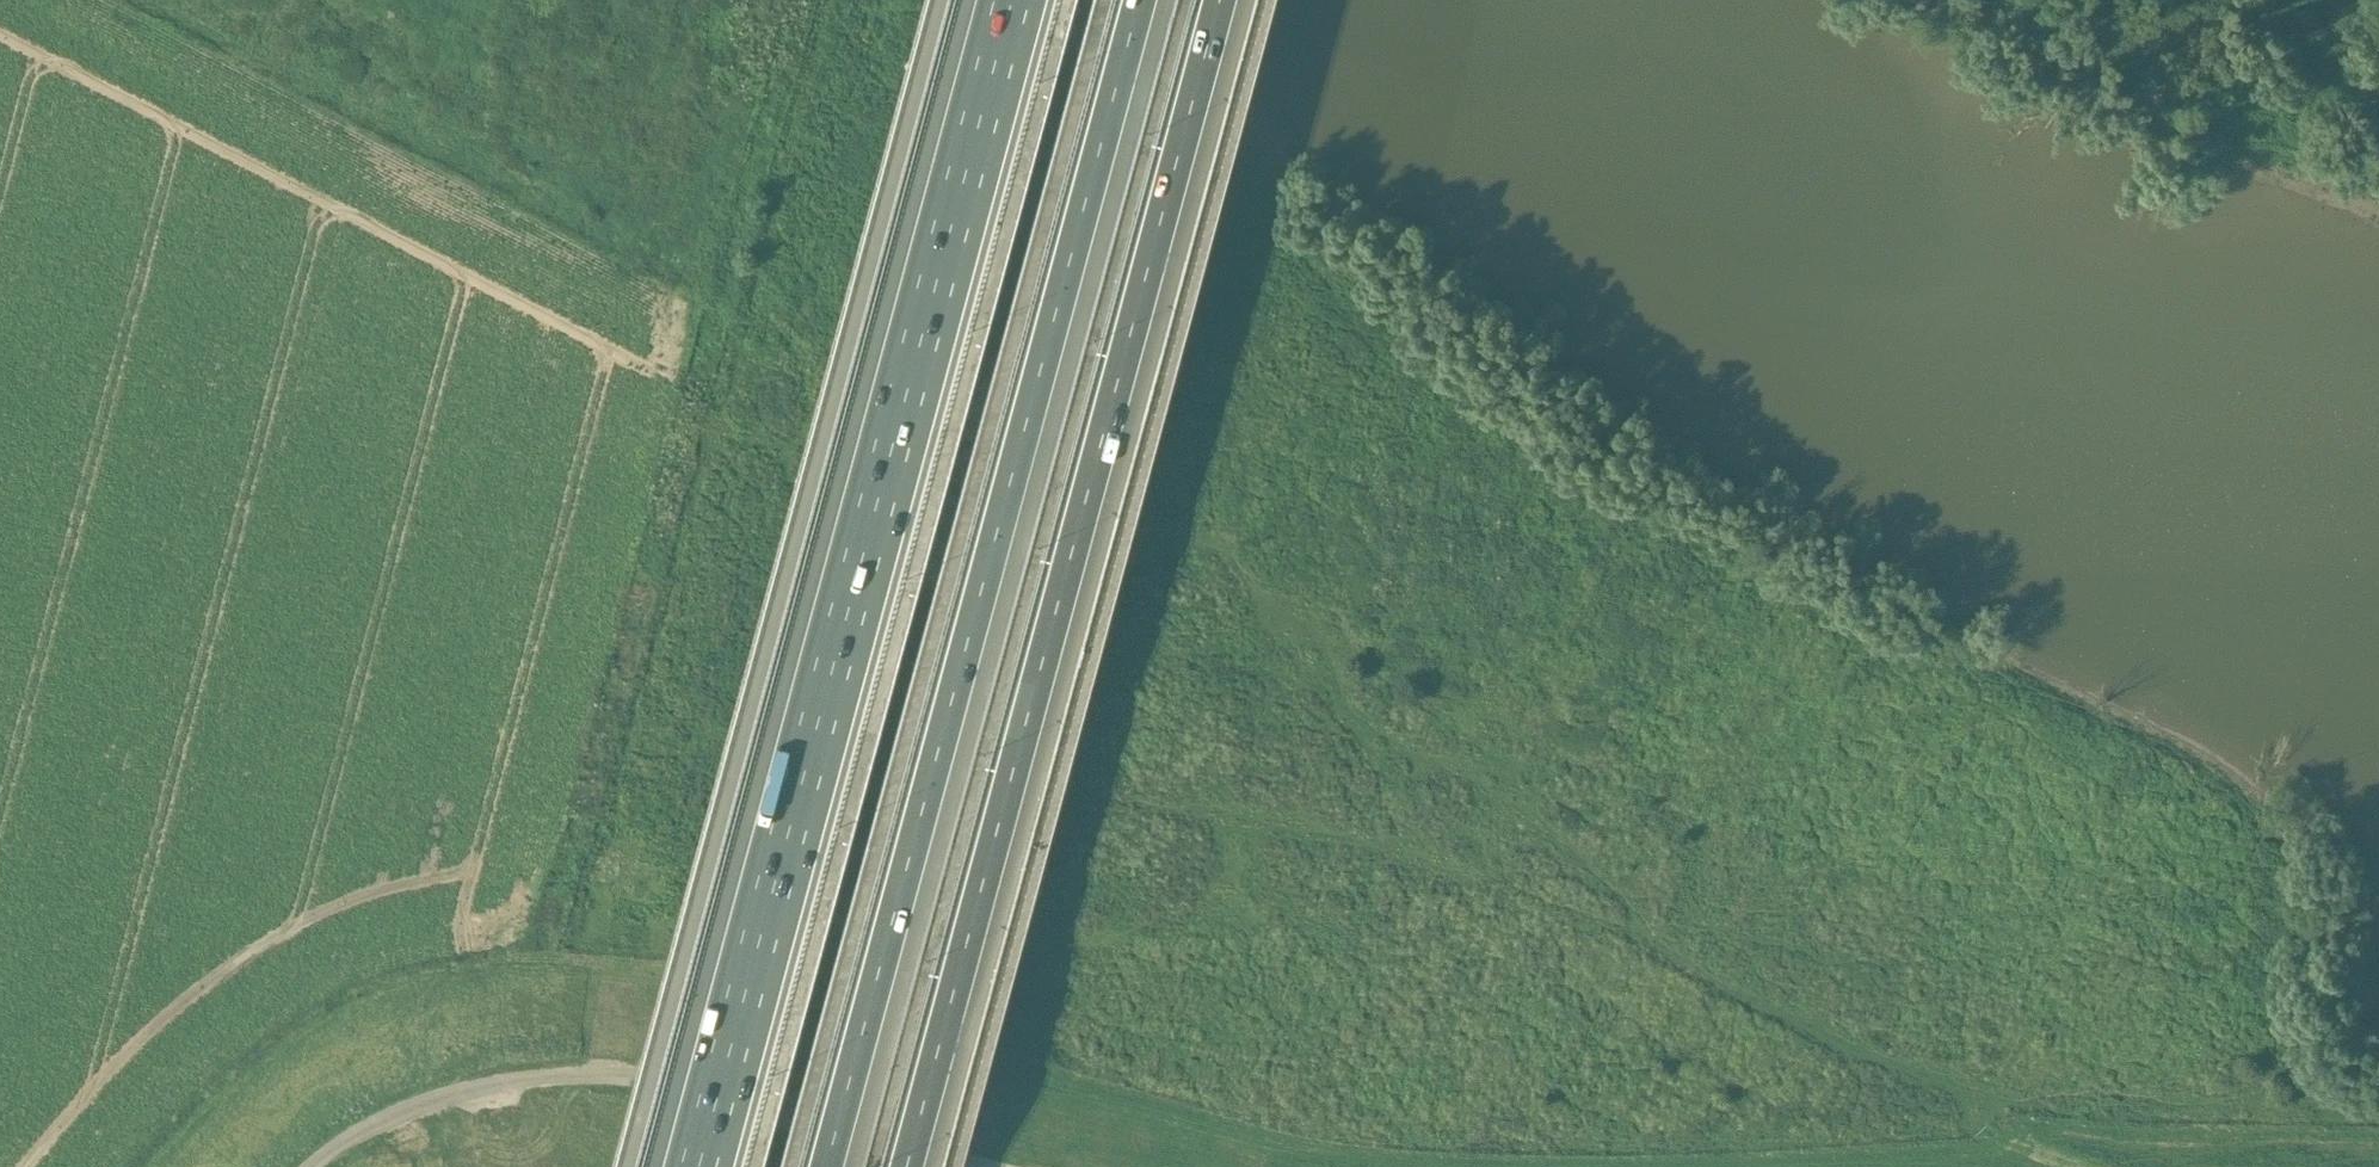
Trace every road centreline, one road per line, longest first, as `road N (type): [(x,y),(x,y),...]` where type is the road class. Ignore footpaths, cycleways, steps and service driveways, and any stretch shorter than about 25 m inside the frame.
road 1 (motorway): [(904,1166),(1215,0)]
road 2 (motorway): [(826,1166),(1134,0)]
road 3 (motorway): [(1006,0),(698,1166)]
road 4 (unclassified): [(933,0),(626,1166)]
road 5 (unclassified): [(979,1166),(685,1088),(591,1073),(545,1075),(450,1096),(350,1137),(310,1166)]

